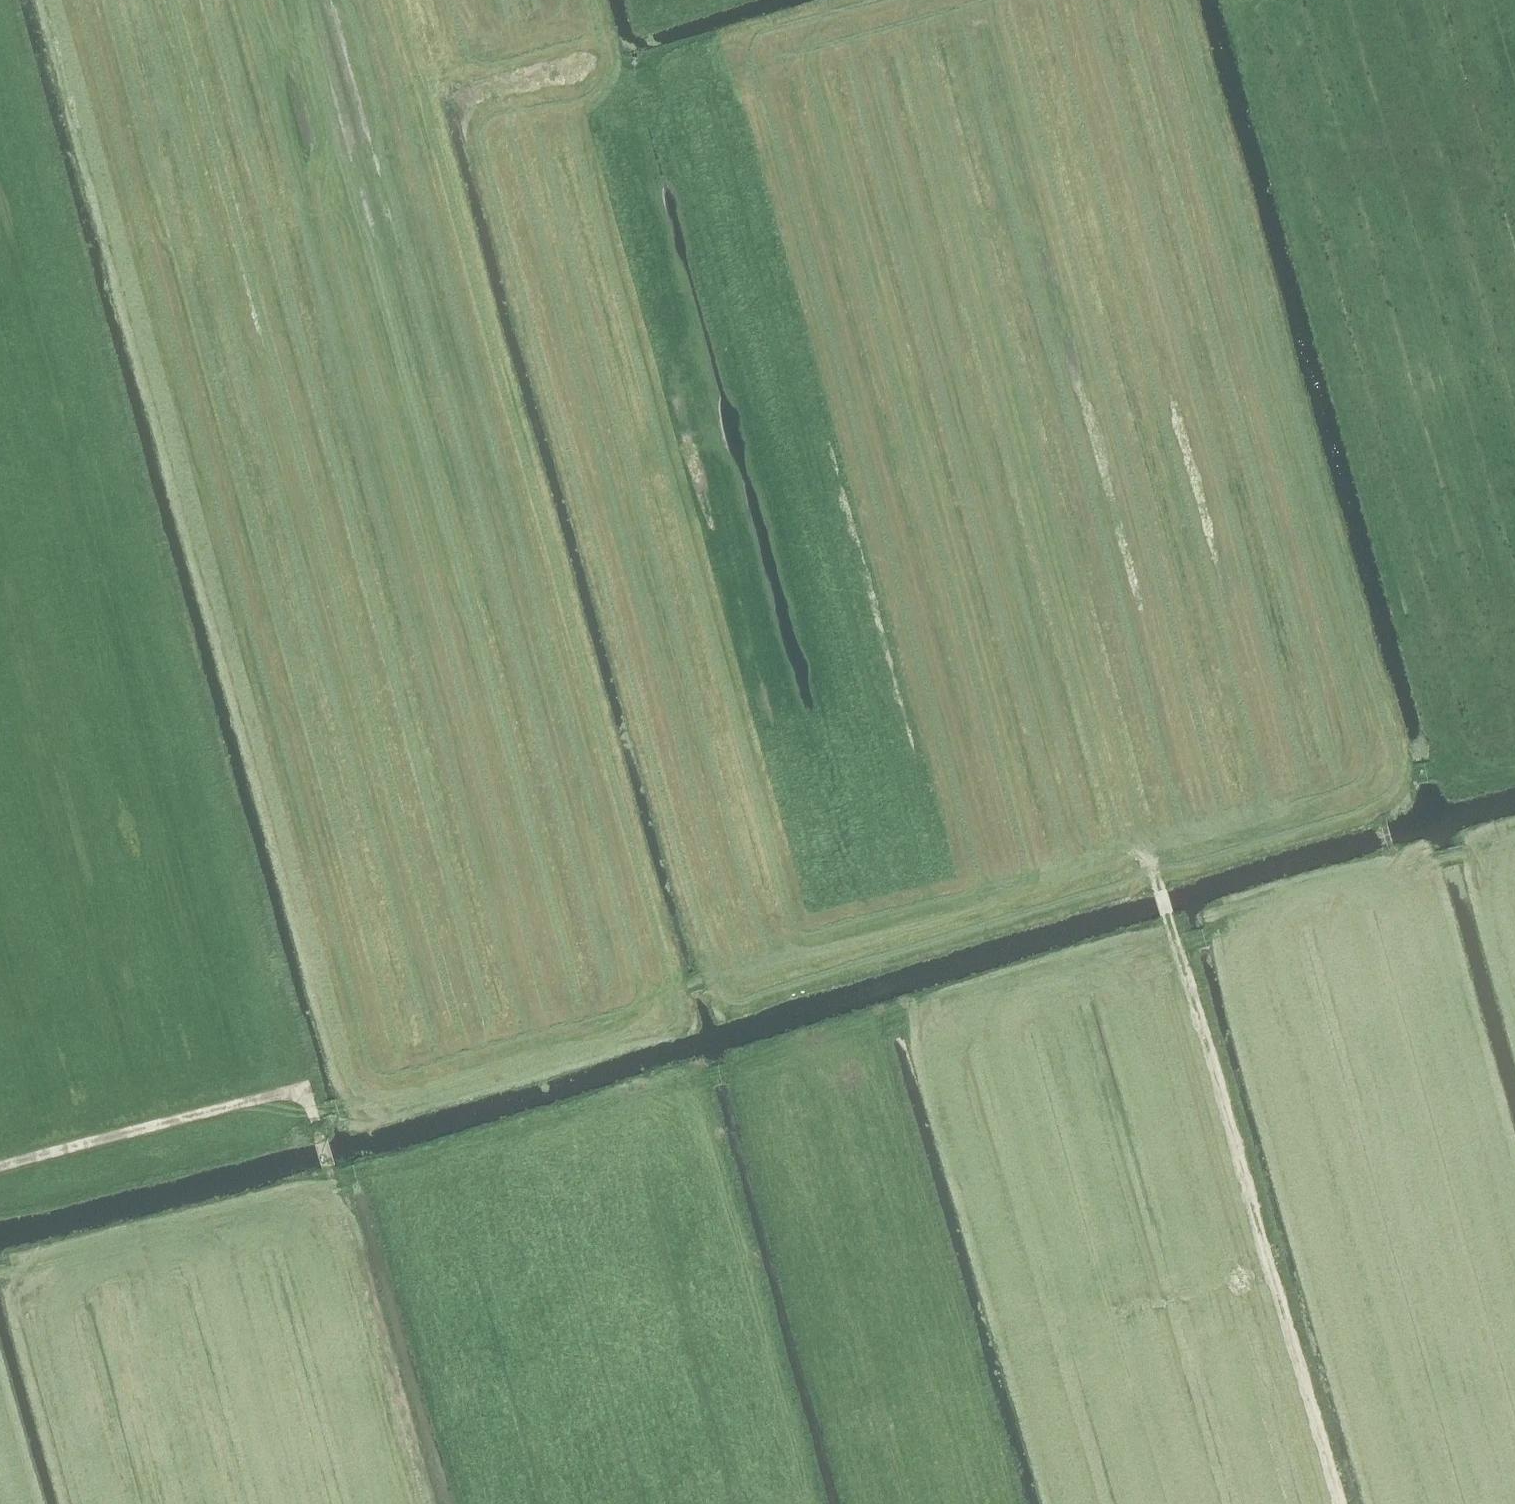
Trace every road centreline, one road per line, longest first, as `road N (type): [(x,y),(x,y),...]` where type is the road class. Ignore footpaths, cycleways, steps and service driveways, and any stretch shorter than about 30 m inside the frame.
road 1 (track): [(422,1503),(311,1106)]

